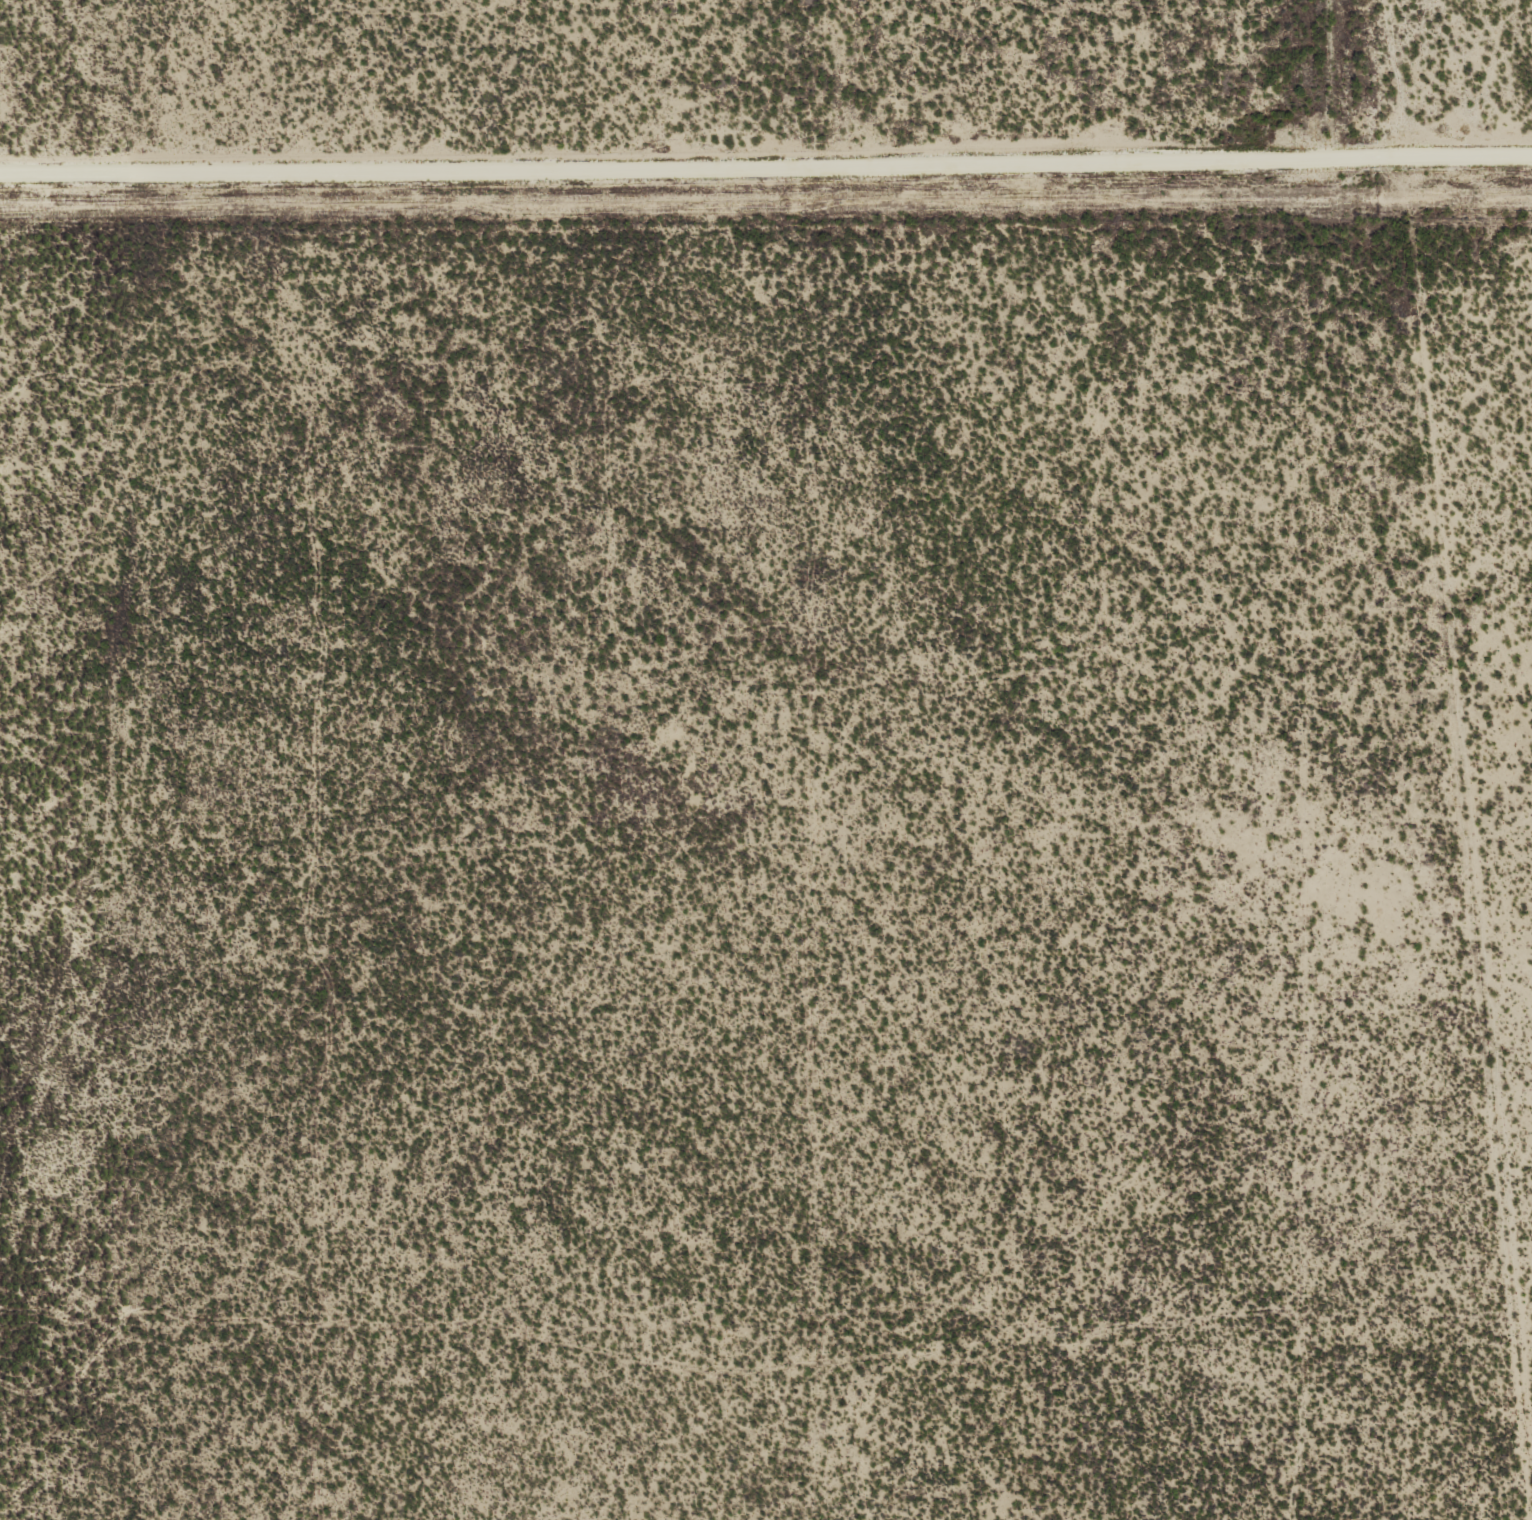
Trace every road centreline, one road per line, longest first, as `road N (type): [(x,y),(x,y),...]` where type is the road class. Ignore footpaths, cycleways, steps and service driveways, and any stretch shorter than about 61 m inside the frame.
road 1 (track): [(1344,0),(1345,138),(1325,188),(1261,223),(948,233),(864,158),(844,93),(842,0)]

